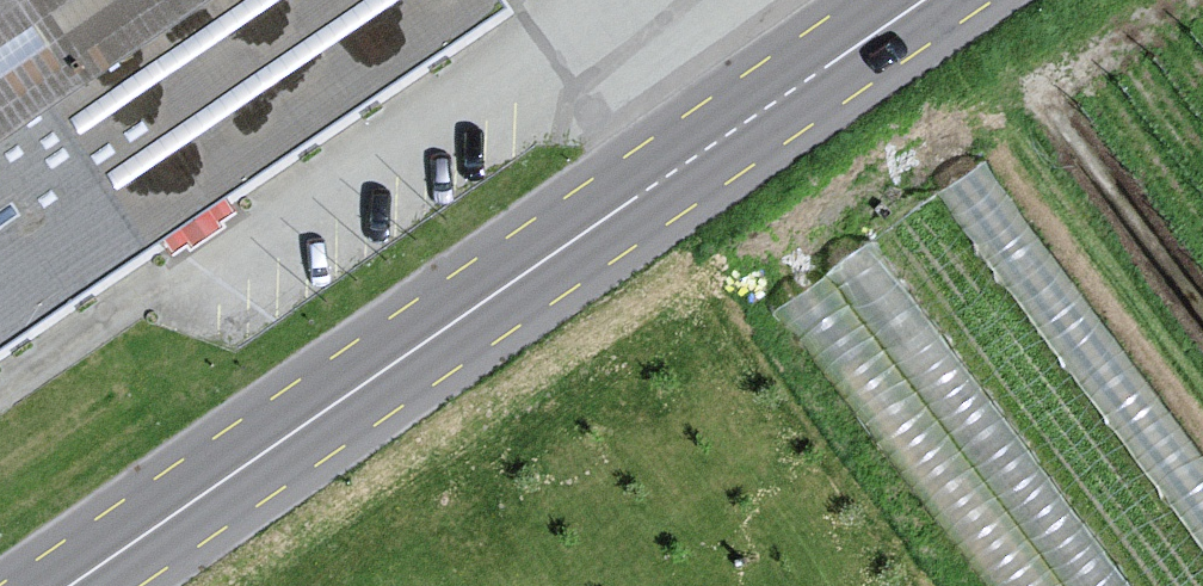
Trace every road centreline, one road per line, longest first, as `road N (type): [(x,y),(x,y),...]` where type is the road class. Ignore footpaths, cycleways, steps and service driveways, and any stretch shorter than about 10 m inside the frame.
road 1 (primary): [(104,585),(962,0)]
road 2 (primary): [(874,0),(32,585)]

